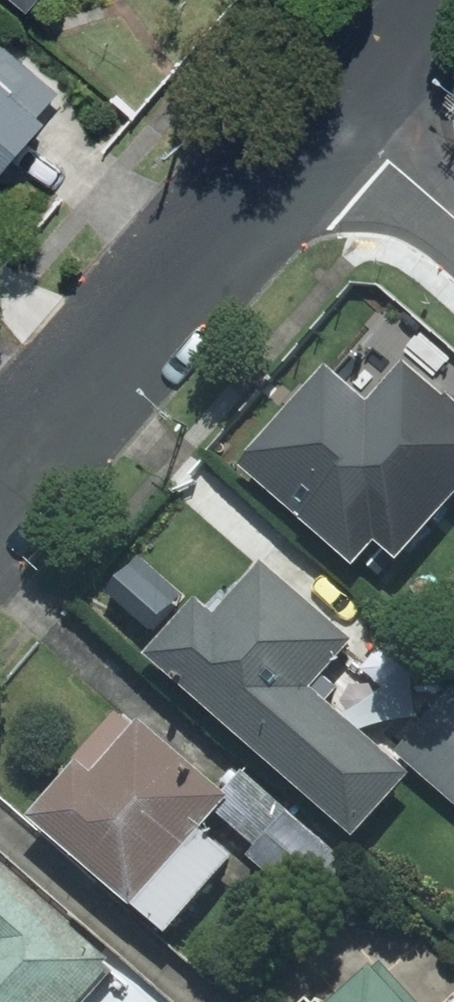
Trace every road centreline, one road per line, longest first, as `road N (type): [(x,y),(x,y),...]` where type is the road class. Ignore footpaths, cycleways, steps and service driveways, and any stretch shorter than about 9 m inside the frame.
road 1 (residential): [(0,478),(321,102)]
road 2 (residential): [(321,102),(453,214)]
road 3 (residential): [(321,102),(409,0)]

